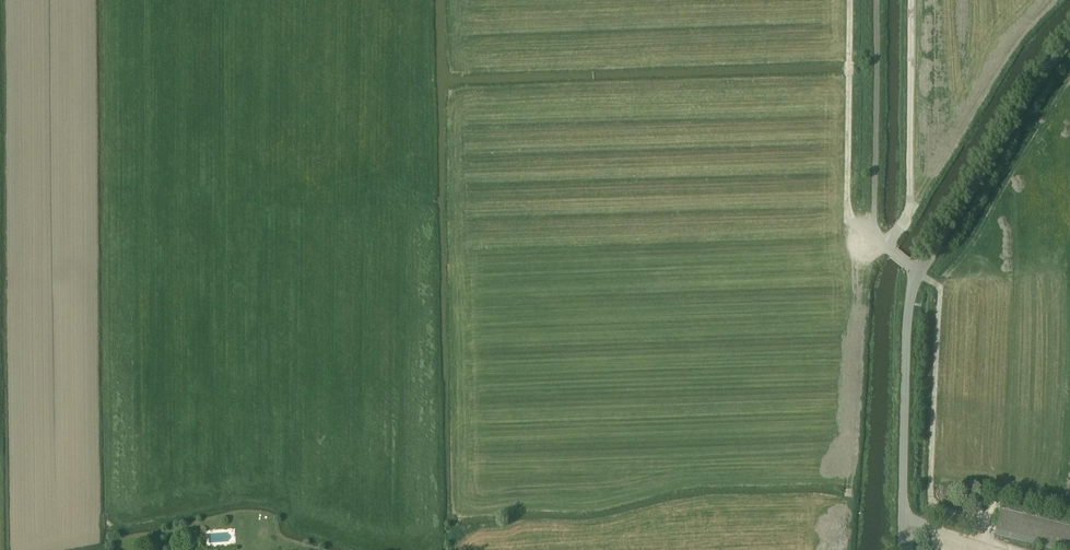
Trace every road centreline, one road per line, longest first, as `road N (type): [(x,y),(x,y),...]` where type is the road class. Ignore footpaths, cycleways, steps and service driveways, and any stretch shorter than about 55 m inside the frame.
road 1 (track): [(984,546),(985,525),(930,500),(939,289),(919,273)]
road 2 (unclassified): [(902,549),(908,323),(919,273)]
road 3 (unclassified): [(919,273),(1069,43)]
road 4 (track): [(891,250),(905,219),(912,0)]
road 5 (track): [(873,235),(851,217),(851,0)]

